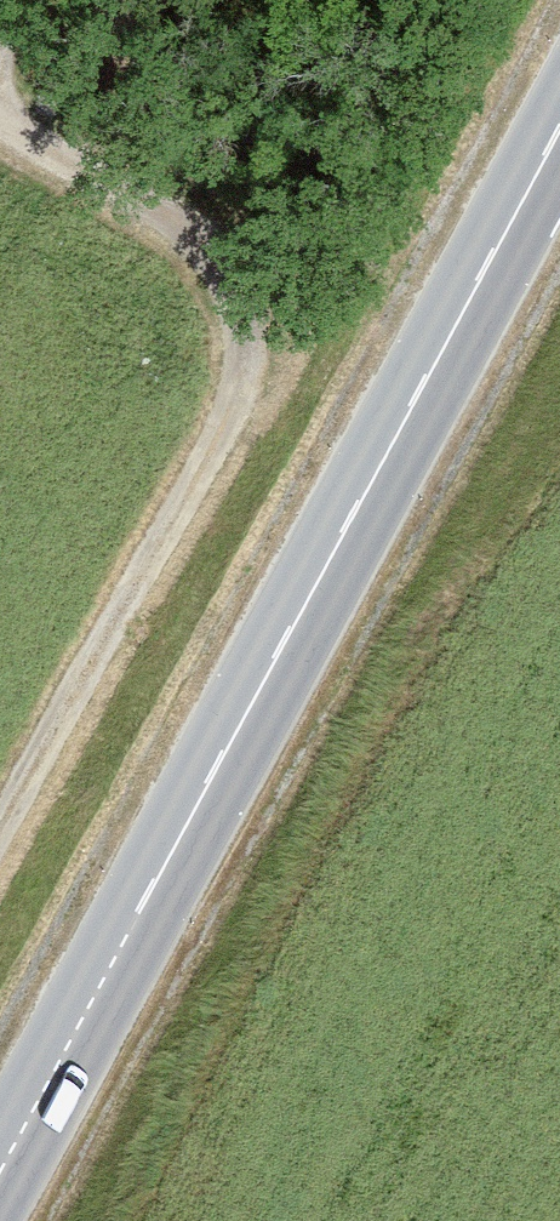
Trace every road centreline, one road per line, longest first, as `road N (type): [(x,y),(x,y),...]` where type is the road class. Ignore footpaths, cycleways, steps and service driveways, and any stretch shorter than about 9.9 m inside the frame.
road 1 (secondary): [(0,1173),(559,130)]
road 2 (track): [(0,825),(222,434),(245,367),(230,281),(205,244),(0,108)]

